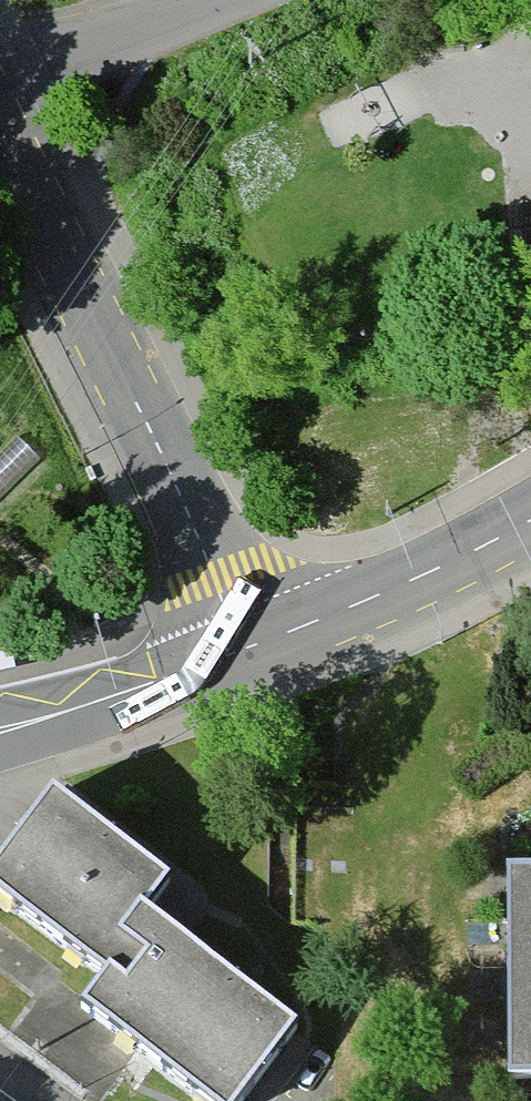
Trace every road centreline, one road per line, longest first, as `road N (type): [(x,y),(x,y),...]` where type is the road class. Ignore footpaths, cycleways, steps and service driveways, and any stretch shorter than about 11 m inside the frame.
road 1 (residential): [(242,653),(216,576),(79,272),(0,118)]
road 2 (residential): [(530,524),(421,580),(242,653)]
road 3 (residential): [(242,653),(0,730)]
road 4 (residential): [(0,78),(181,0)]

